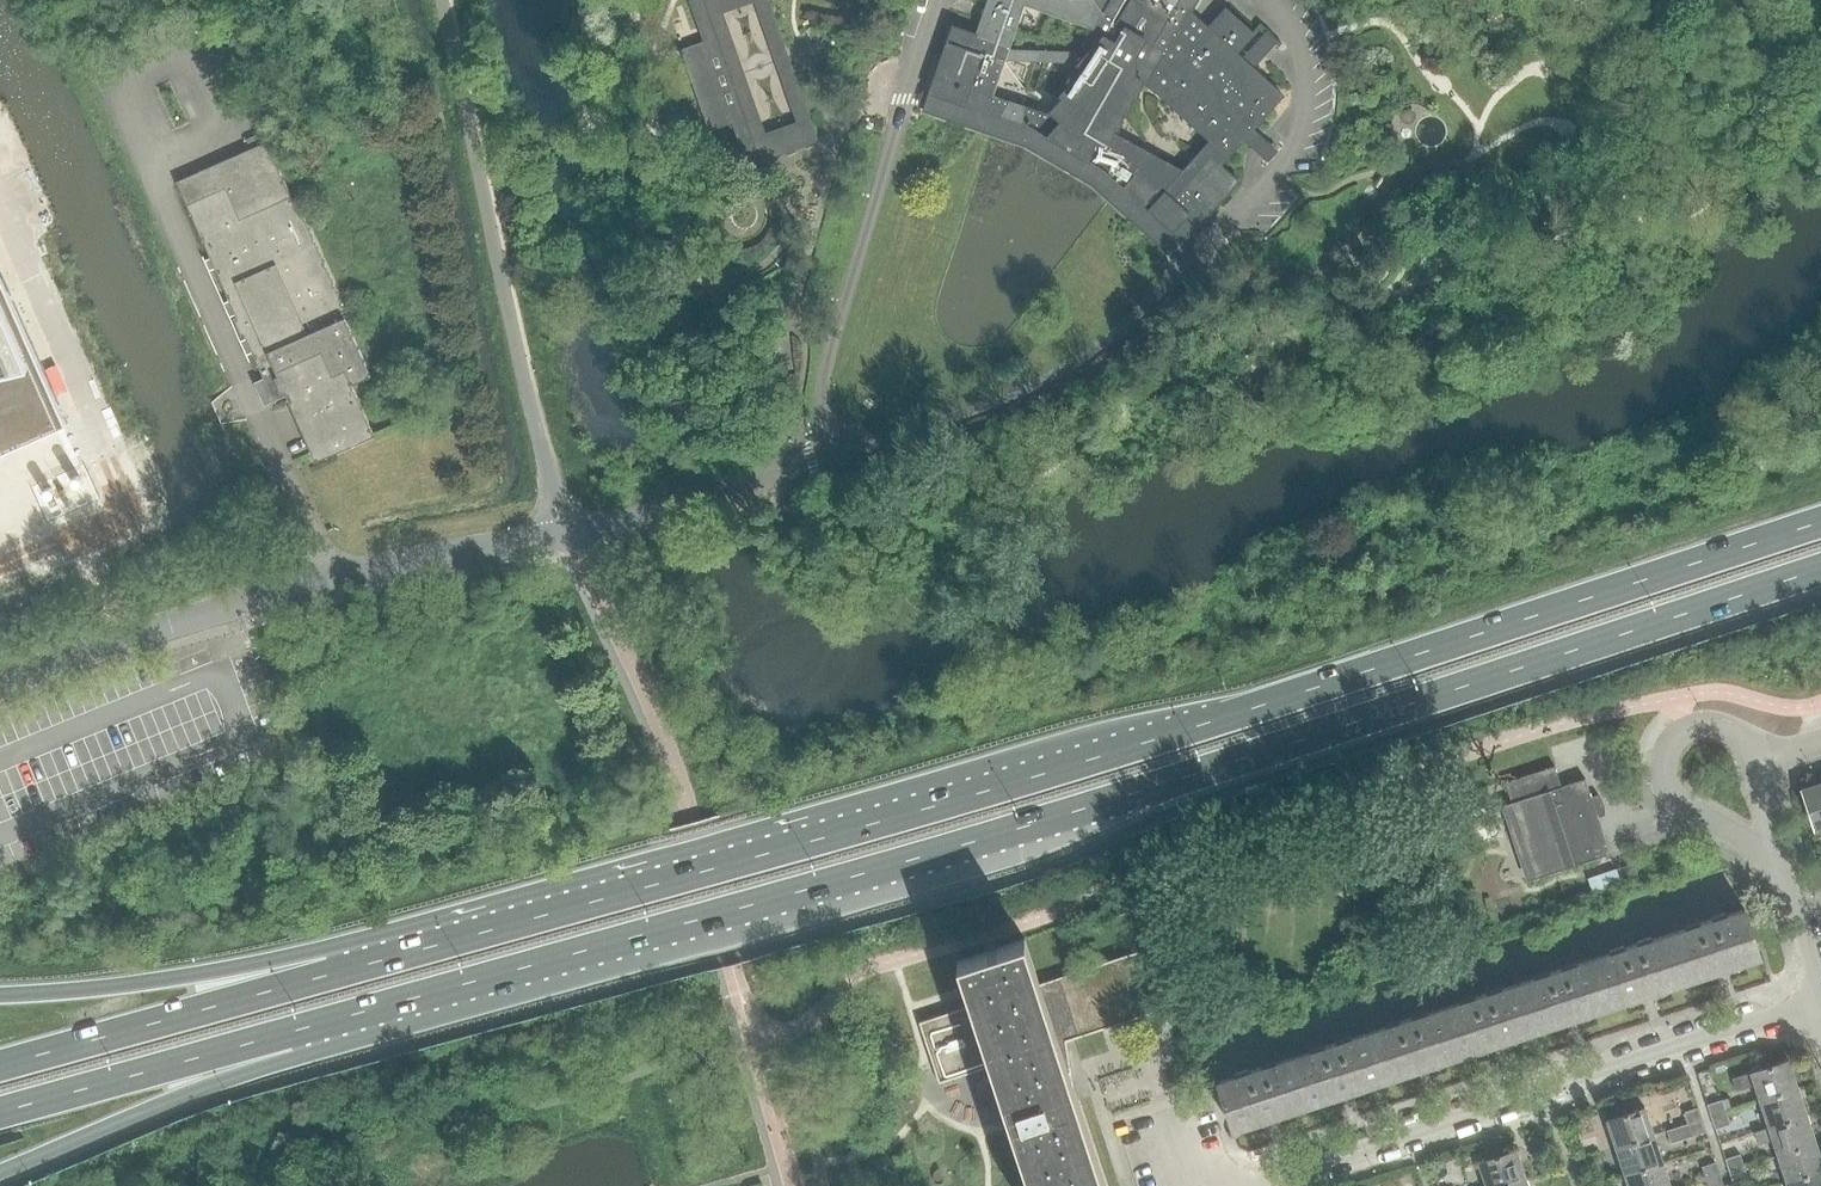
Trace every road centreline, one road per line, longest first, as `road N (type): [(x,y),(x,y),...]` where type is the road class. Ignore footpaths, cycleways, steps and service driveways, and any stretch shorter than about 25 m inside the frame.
road 1 (trunk): [(293,1031),(980,839),(1820,569)]
road 2 (trunk): [(1820,521),(984,791),(331,974)]
road 3 (unclassified): [(0,690),(116,641),(327,575),(564,529),(448,0)]
road 4 (residential): [(1289,1185),(1410,1137),(1820,1001)]
road 5 (trunk): [(331,974),(0,1065)]
road 6 (trunk): [(331,974),(0,996)]
road 7 (trunk): [(0,1168),(168,1100),(293,1031)]
road 8 (trunk): [(0,1112),(293,1031)]
road 9 (residential): [(1755,760),(1741,739),(1706,725),(1668,740),(1658,768),(1674,796),(1777,855)]
road 10 (residential): [(1820,989),(1777,855)]

